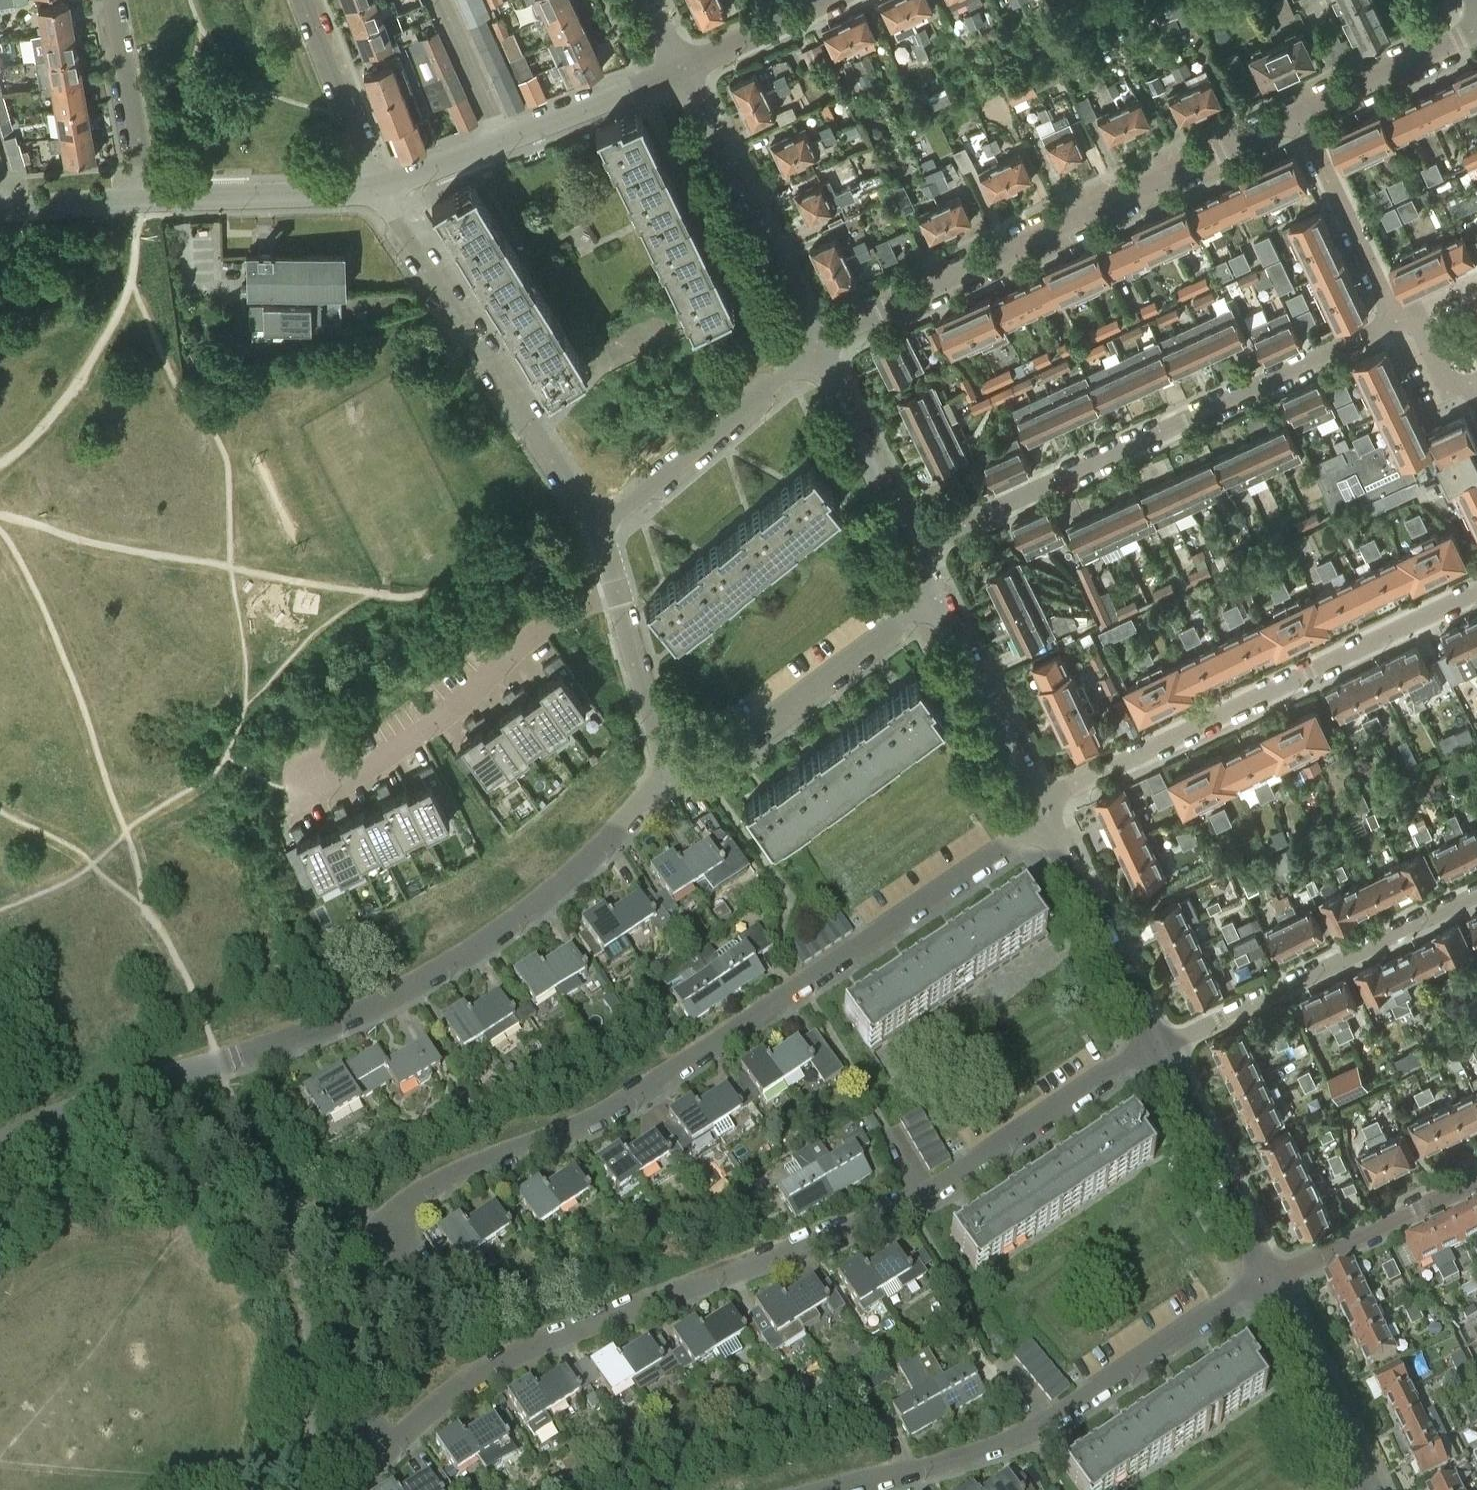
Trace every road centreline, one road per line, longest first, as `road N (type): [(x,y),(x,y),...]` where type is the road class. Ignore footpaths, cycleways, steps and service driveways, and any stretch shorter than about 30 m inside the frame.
road 1 (residential): [(370,1462),(502,1359),(909,1205),(1124,1060),(1157,1046)]
road 2 (residential): [(413,1271),(393,1220),(414,1196),(636,1094),(1023,833),(1043,810)]
road 3 (residential): [(0,1145),(417,983),(541,902),(671,779)]
road 4 (residential): [(817,349),(841,330),(1298,114)]
road 5 (residential): [(914,548),(1399,321)]
road 6 (residential): [(834,1489),(1027,1433),(1237,1292),(1268,1280)]
road 7 (residential): [(1043,810),(1063,791),(1476,593)]
road 8 (residential): [(600,528),(374,189)]
road 9 (residential): [(618,593),(536,631),(403,745),(296,801)]
road 10 (residential): [(1157,1046),(1476,894)]
road 11 (residential): [(671,779),(704,769),(937,595)]
road 12 (residential): [(817,349),(679,68)]
road 13 (residential): [(600,528),(817,349)]
road 14 (residential): [(1157,1046),(1043,810)]
road 15 (residential): [(1268,1280),(1157,1046)]
road 16 (residential): [(1043,810),(937,595)]
road 17 (residential): [(1370,1489),(1268,1280)]
road 18 (residential): [(1399,321),(1298,114)]
road 19 (residential): [(1268,1280),(1476,1184)]
road 20 (residential): [(149,197),(374,189)]
road 21 (residential): [(914,548),(817,349)]
road 22 (residential): [(374,189),(303,0)]
road 23 (residential): [(114,0),(149,197)]
road 24 (residential): [(1298,114),(1476,26)]
road 25 (residential): [(500,143),(679,68)]
road 26 (residential): [(671,779),(618,593)]
road 27 (residential): [(679,68),(822,0)]
road 28 (residential): [(436,0),(500,143)]
road 29 (residential): [(0,211),(149,197)]
road 30 (residential): [(374,189),(500,143)]

